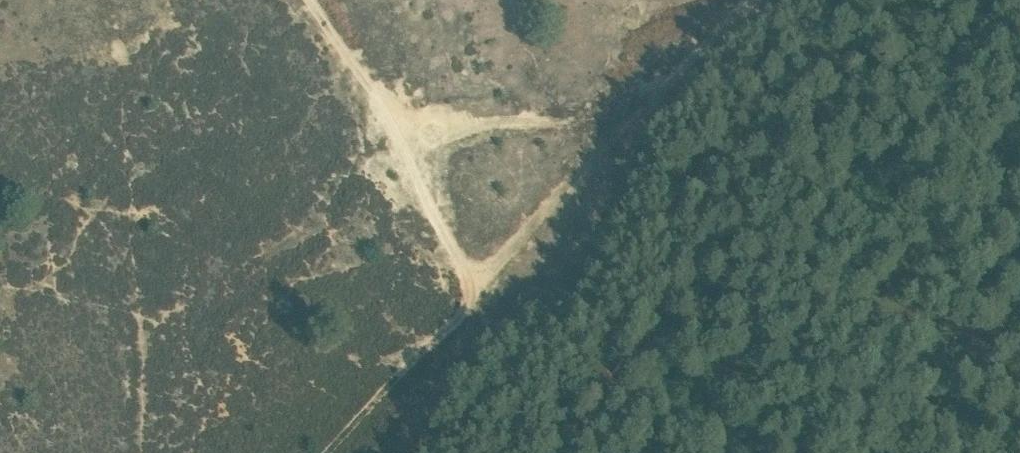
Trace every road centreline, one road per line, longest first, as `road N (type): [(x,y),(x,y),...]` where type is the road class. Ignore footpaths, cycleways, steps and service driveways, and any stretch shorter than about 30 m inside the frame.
road 1 (track): [(339,452),(441,327),(700,73)]
road 2 (track): [(394,124),(624,107),(700,73)]
road 3 (track): [(394,124),(477,293)]
road 4 (track): [(301,0),(363,72),(394,124)]

